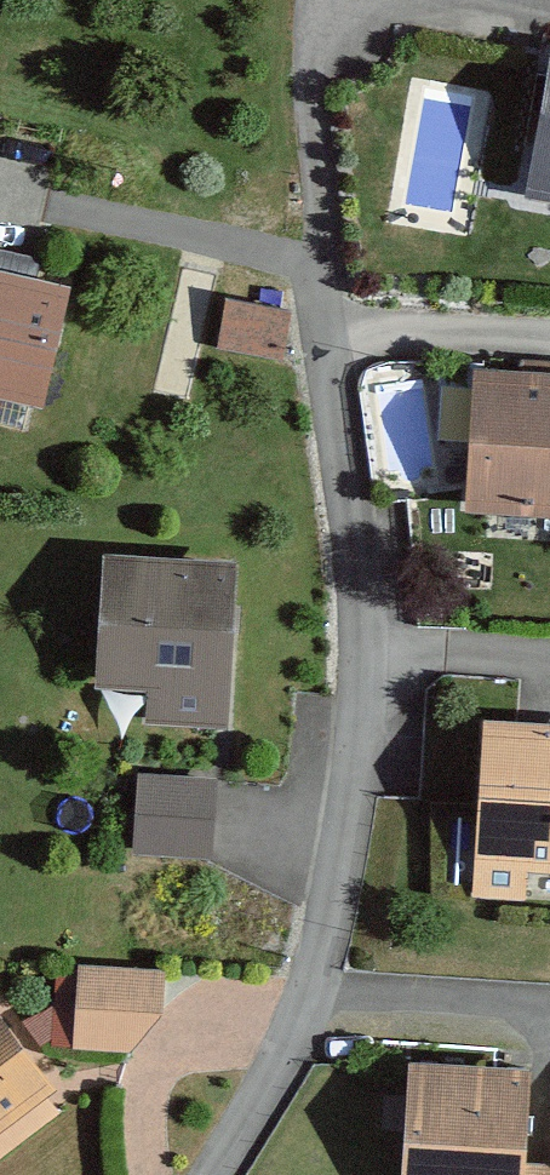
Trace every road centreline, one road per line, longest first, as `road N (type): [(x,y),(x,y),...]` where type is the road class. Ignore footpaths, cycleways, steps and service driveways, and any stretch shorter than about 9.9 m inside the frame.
road 1 (residential): [(213,1174),(307,1003),(343,860),(373,656),(316,265)]

